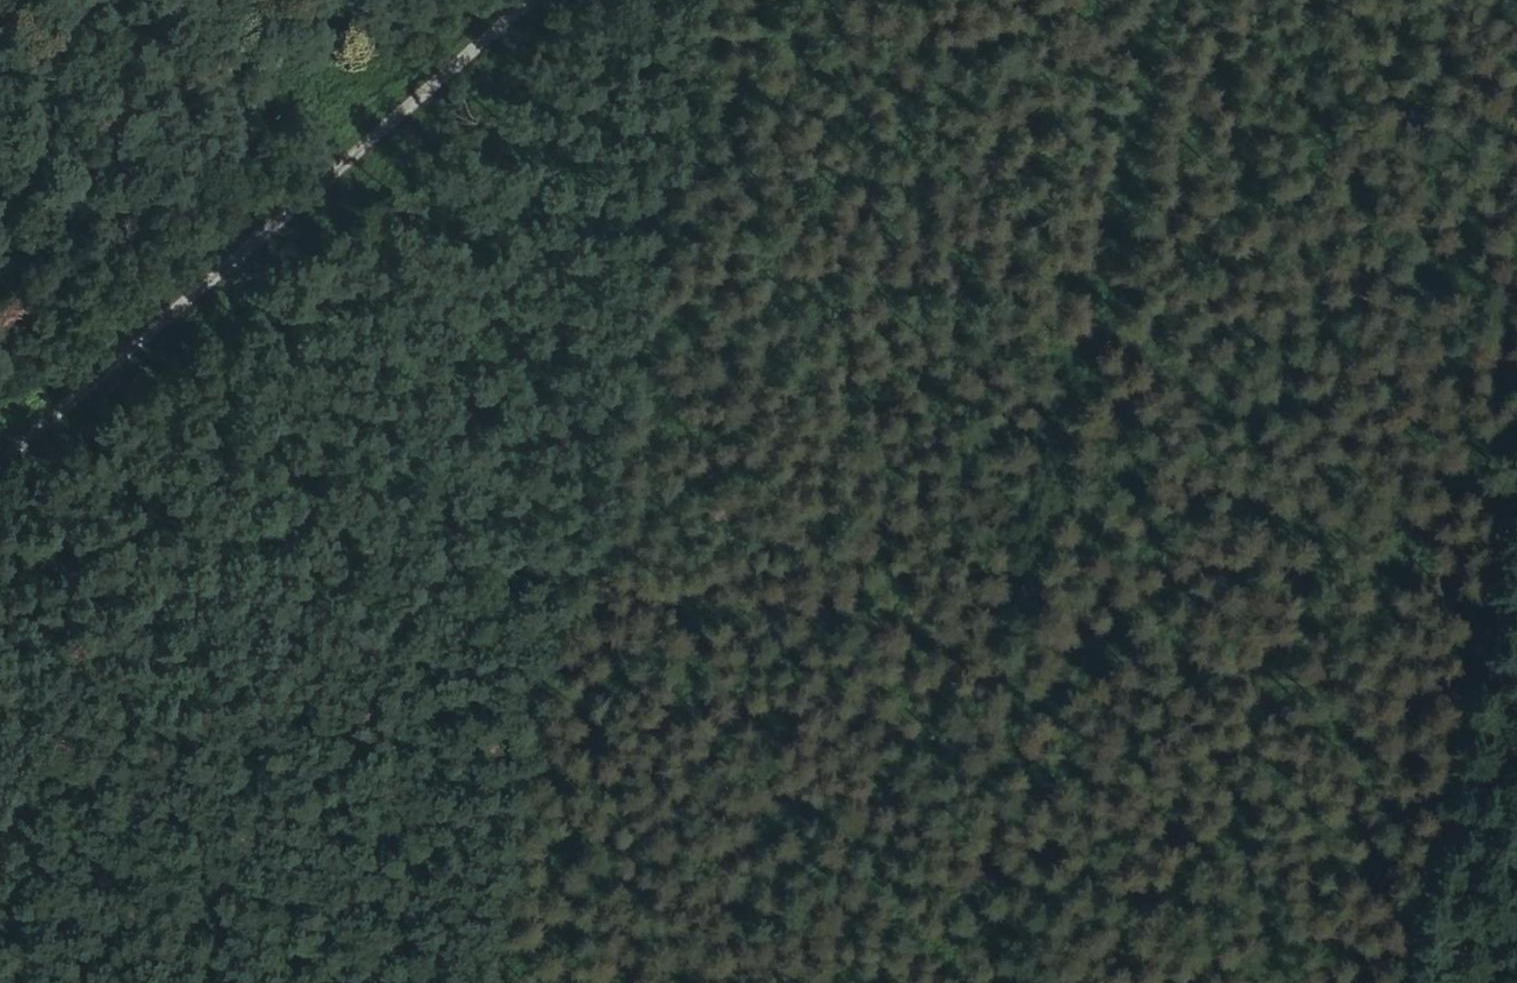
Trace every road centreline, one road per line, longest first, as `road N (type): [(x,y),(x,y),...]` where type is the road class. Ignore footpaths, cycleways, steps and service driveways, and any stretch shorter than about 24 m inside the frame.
road 1 (track): [(536,0),(0,468)]

